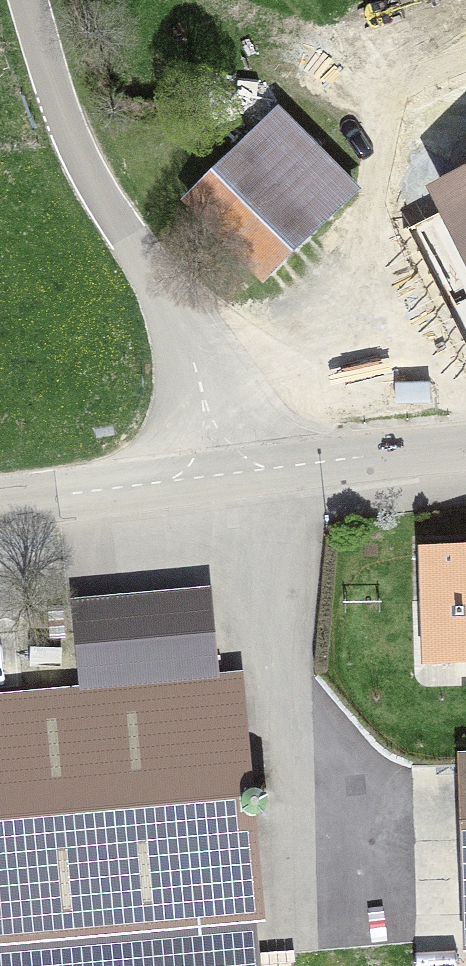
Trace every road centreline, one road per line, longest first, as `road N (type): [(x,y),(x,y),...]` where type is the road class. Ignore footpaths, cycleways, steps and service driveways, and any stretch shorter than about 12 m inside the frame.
road 1 (unclassified): [(225,475),(187,336),(80,153),(29,0)]
road 2 (tertiary): [(225,475),(465,450)]
road 3 (tertiary): [(0,501),(225,475)]

